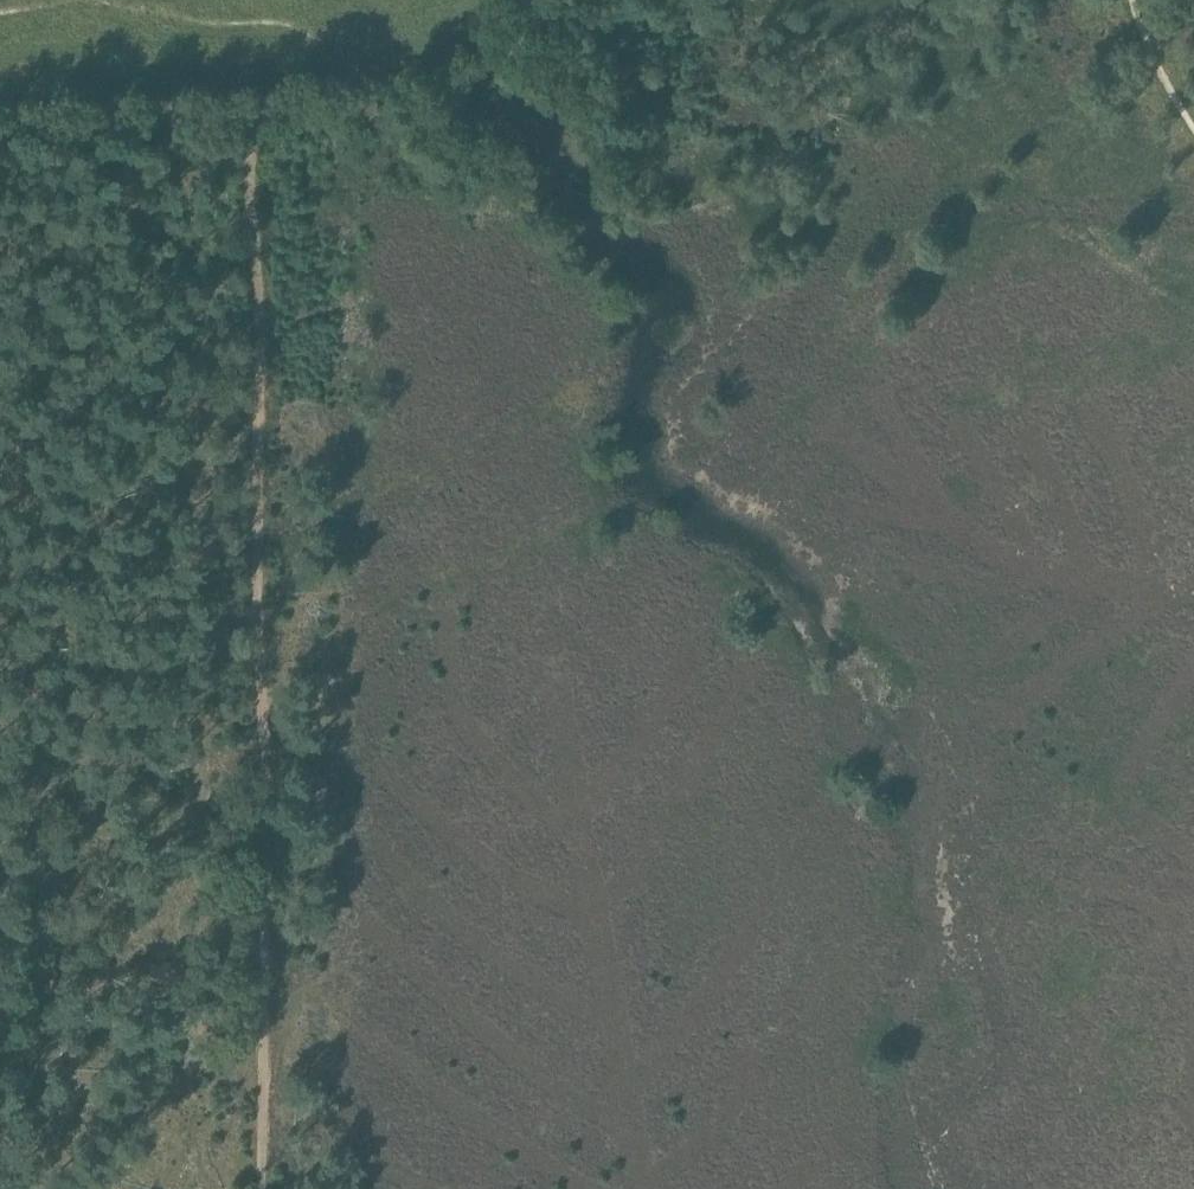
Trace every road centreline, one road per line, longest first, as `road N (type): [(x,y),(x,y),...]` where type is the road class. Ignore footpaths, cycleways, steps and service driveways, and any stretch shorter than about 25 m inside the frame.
road 1 (track): [(263,1188),(269,791),(255,146),(313,105),(435,86),(631,0)]

